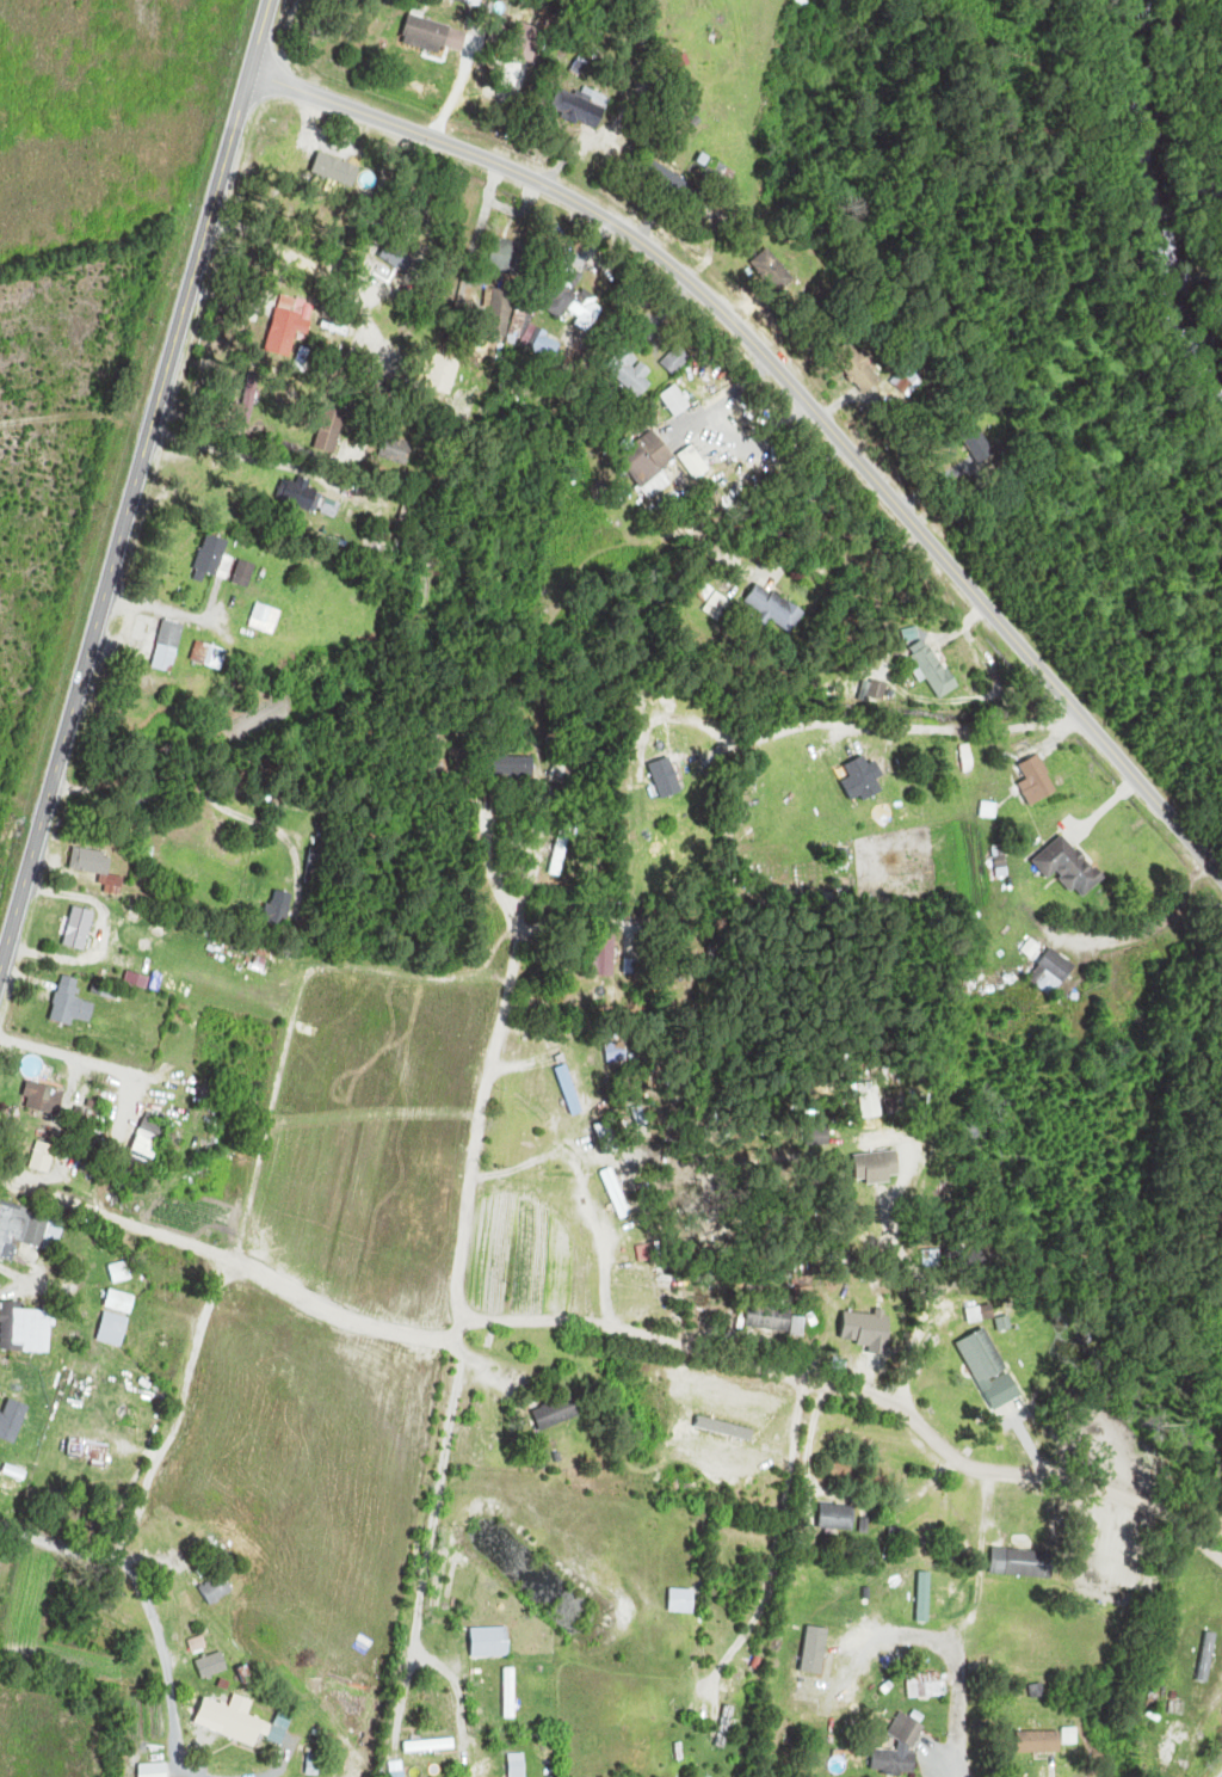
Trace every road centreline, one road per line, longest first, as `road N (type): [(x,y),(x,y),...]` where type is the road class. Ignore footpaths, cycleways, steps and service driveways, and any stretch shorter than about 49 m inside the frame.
road 1 (residential): [(1221,876),(753,340),(658,253),(556,190)]
road 2 (residential): [(1221,1561),(1180,1525),(1067,1467),(999,1472),(840,1381),(612,1330),(462,1322)]
road 3 (secondary): [(0,989),(158,411)]
road 4 (residential): [(456,1345),(266,1272),(0,1186)]
road 5 (residential): [(266,1272),(224,1279),(202,1310),(189,1416),(124,1563),(93,1570),(0,1529)]
road 6 (secondary): [(158,411),(272,0)]
road 7 (residential): [(388,122),(556,190)]
road 8 (residential): [(252,73),(388,122)]

